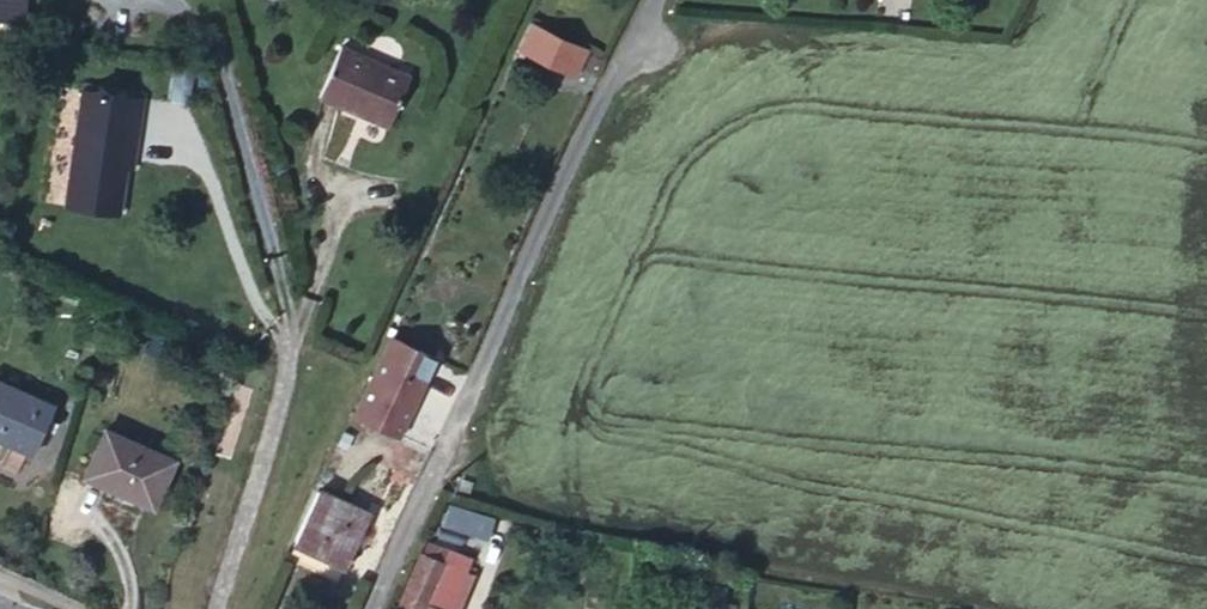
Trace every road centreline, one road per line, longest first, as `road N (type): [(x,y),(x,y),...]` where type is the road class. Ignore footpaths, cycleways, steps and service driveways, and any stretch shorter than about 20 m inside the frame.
road 1 (residential): [(647,0),(569,152),(367,608)]

